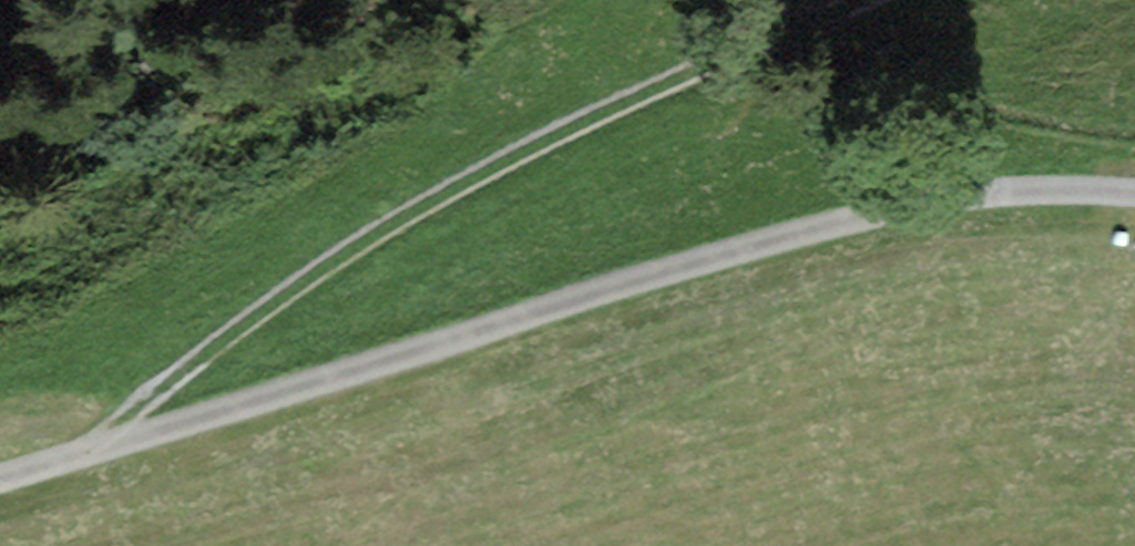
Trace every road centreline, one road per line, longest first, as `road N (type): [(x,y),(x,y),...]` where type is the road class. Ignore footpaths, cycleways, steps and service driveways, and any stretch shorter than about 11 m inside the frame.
road 1 (track): [(1134,200),(1080,194),(962,201),(830,233),(0,488)]
road 2 (track): [(99,457),(407,220),(894,0)]

